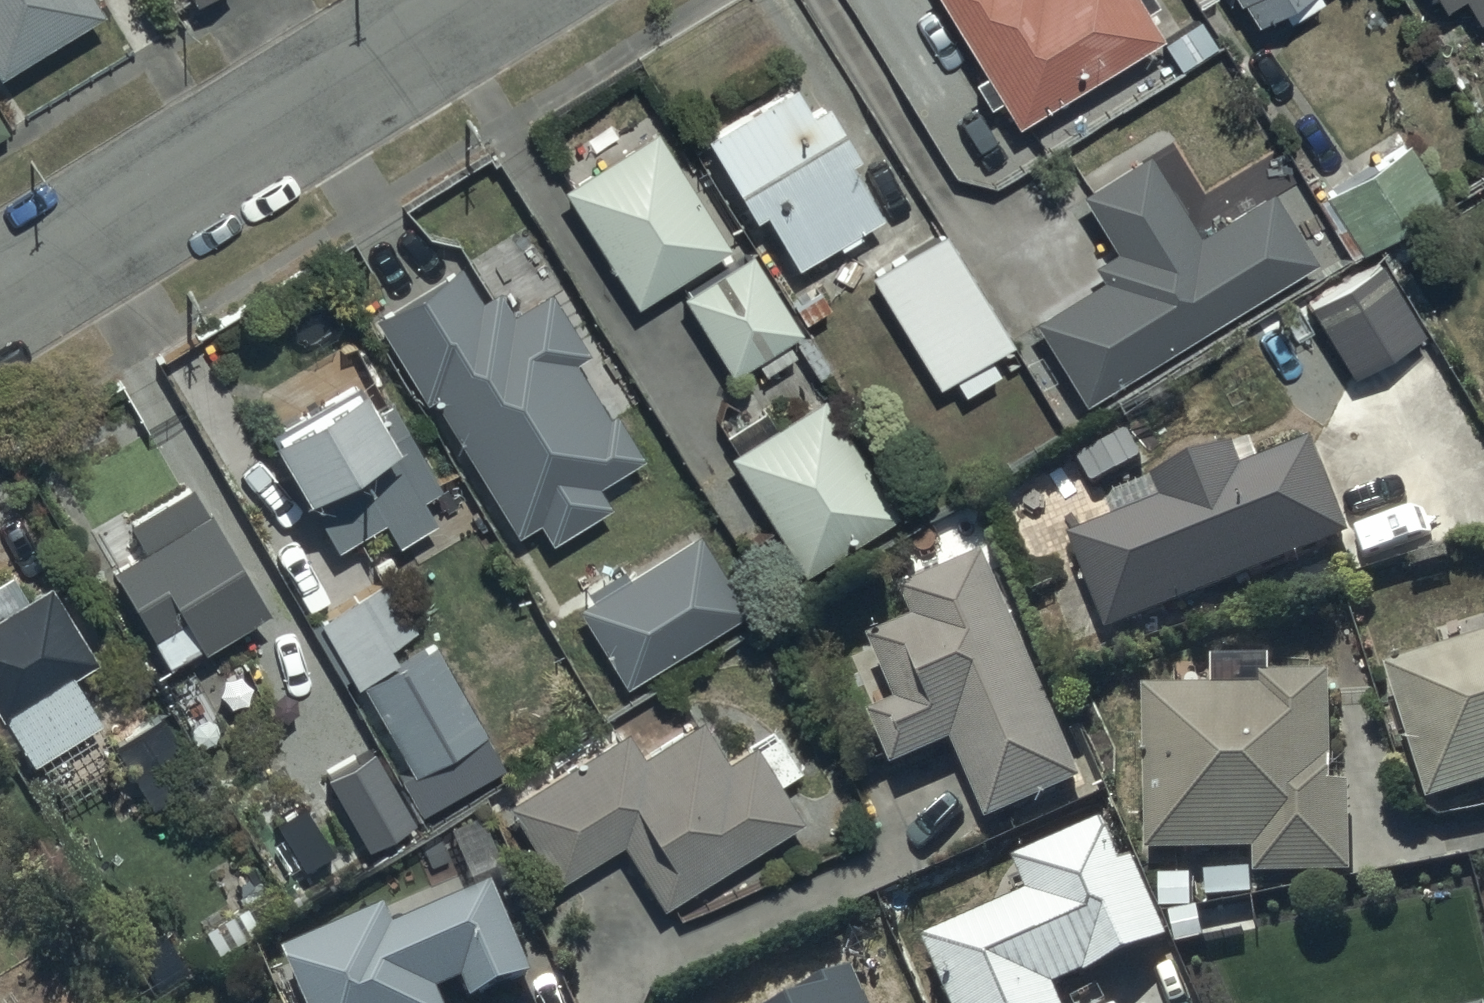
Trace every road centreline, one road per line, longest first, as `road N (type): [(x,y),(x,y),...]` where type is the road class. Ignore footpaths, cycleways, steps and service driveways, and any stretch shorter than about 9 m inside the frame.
road 1 (residential): [(0,300),(493,0)]

